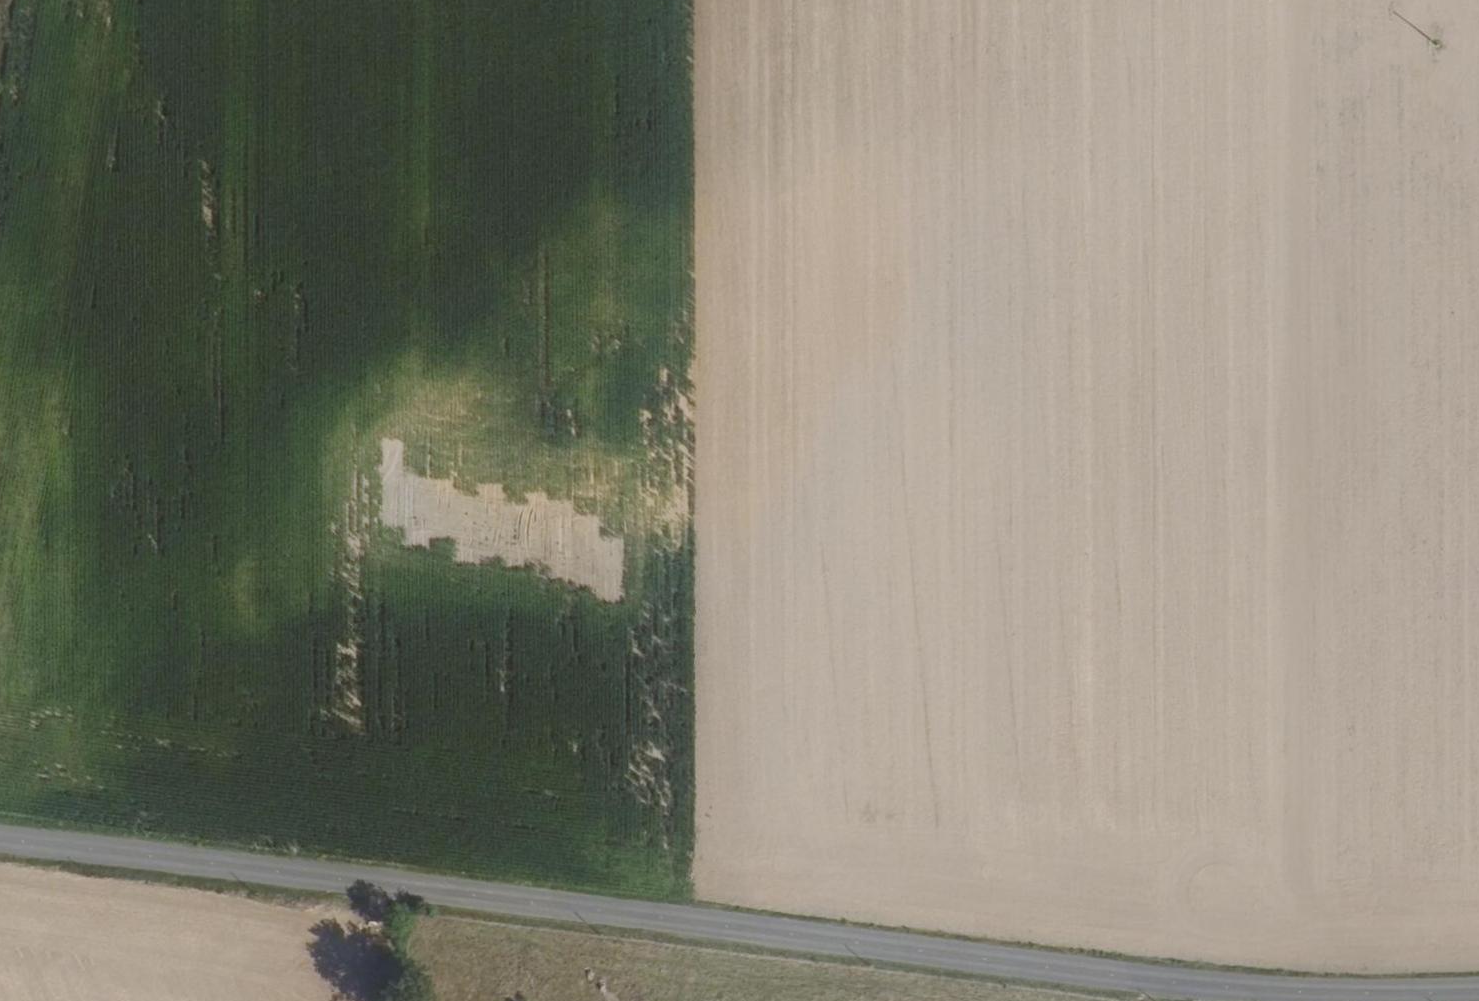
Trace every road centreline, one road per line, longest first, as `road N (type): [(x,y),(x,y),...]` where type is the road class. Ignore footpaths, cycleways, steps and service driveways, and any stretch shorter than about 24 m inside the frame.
road 1 (tertiary): [(1478,991),(1369,997),(1172,986),(0,842)]

